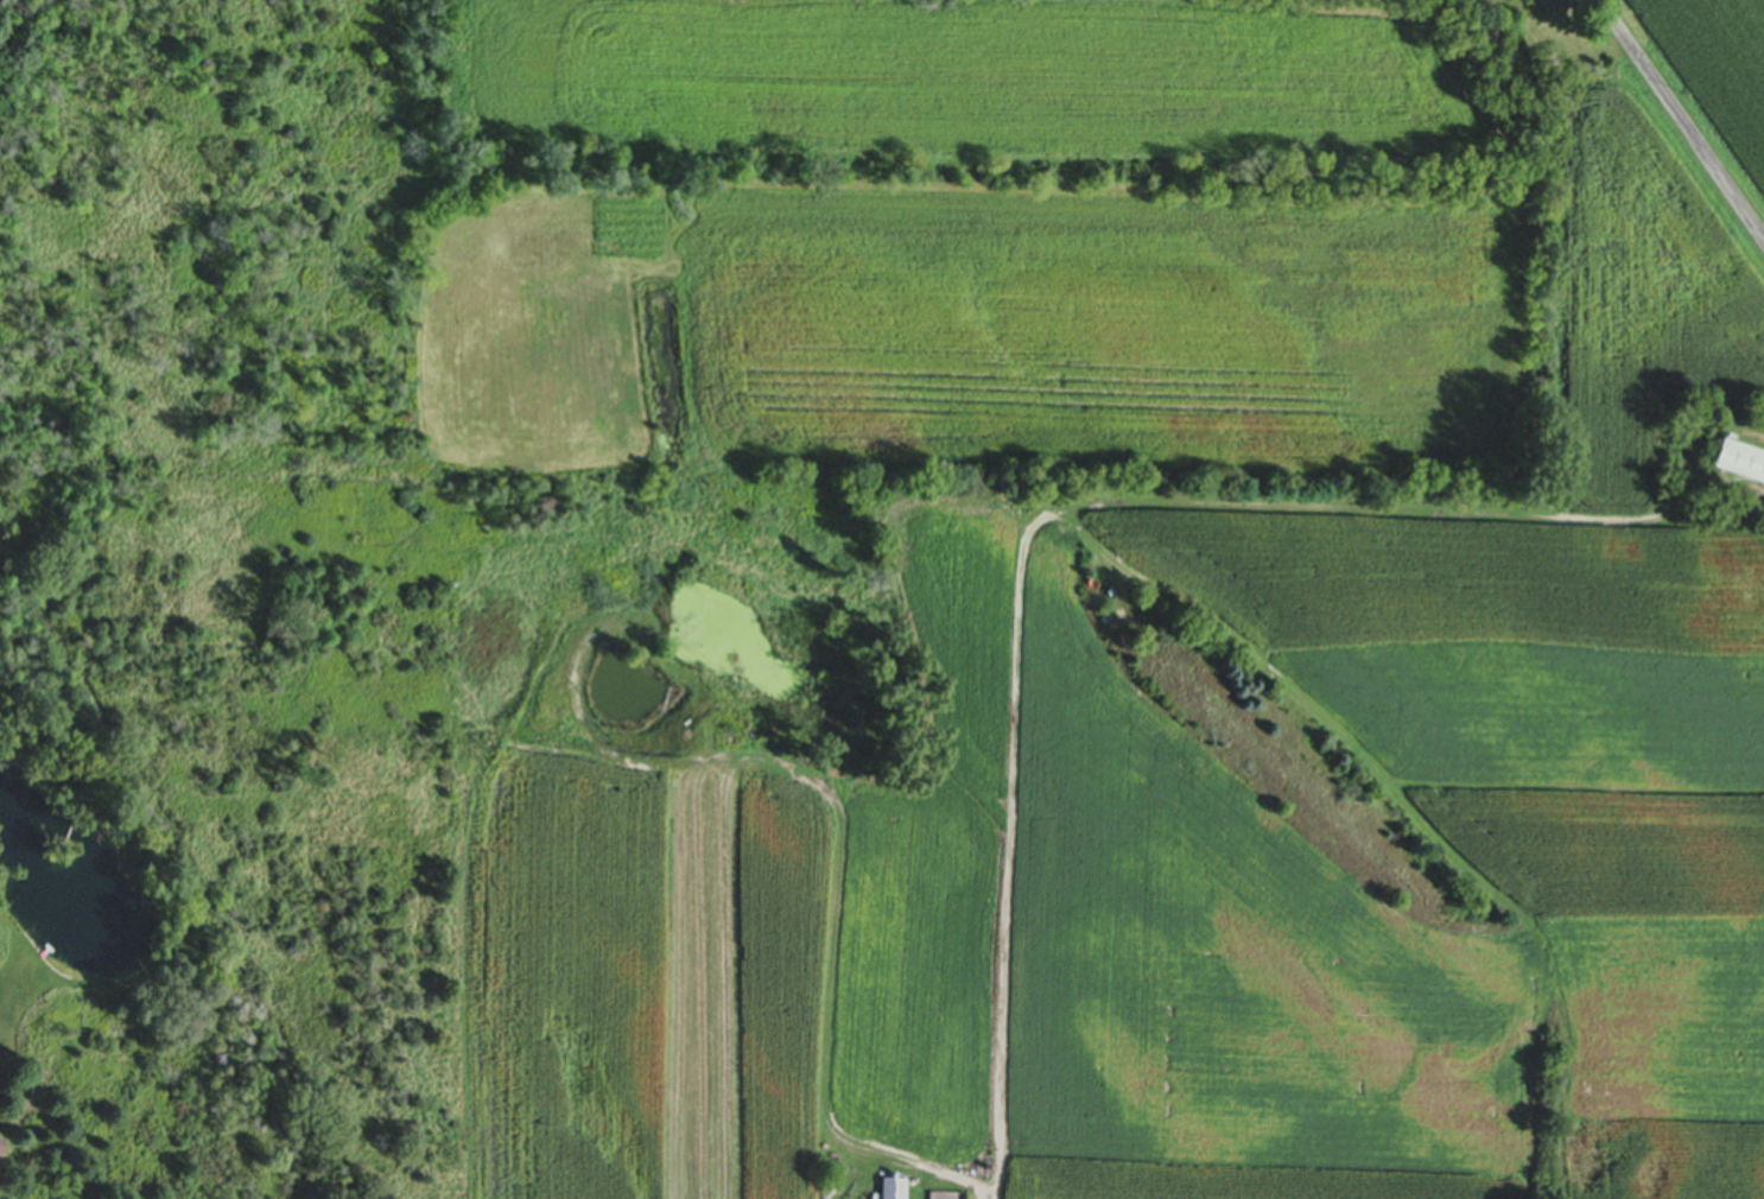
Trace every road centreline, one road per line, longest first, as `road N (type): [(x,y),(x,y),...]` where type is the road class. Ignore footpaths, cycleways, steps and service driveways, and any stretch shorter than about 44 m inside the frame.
road 1 (residential): [(1599,0),(1763,240)]

